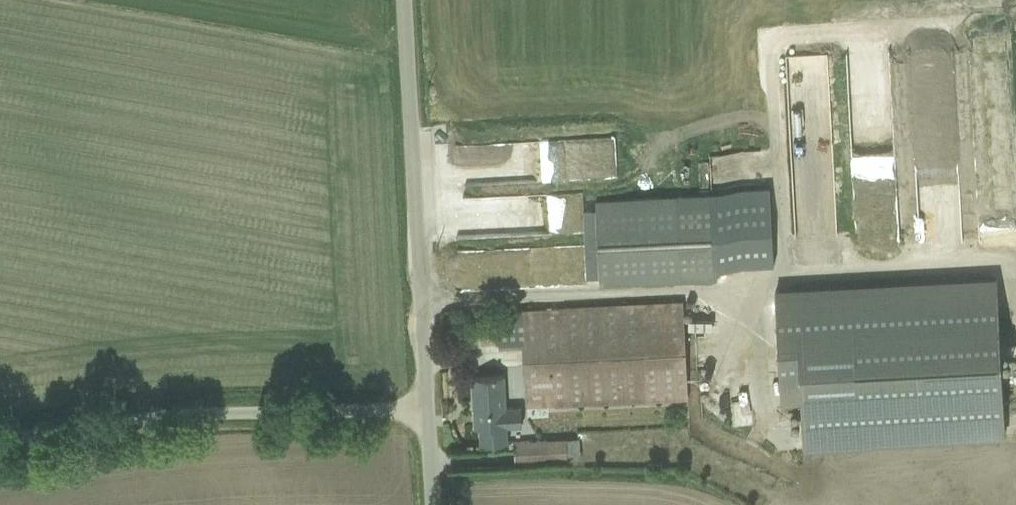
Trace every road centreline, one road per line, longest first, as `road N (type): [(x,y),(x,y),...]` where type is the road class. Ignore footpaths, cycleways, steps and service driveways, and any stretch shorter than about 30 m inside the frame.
road 1 (unclassified): [(0,427),(176,402),(428,394)]
road 2 (unclassified): [(408,0),(428,394)]

